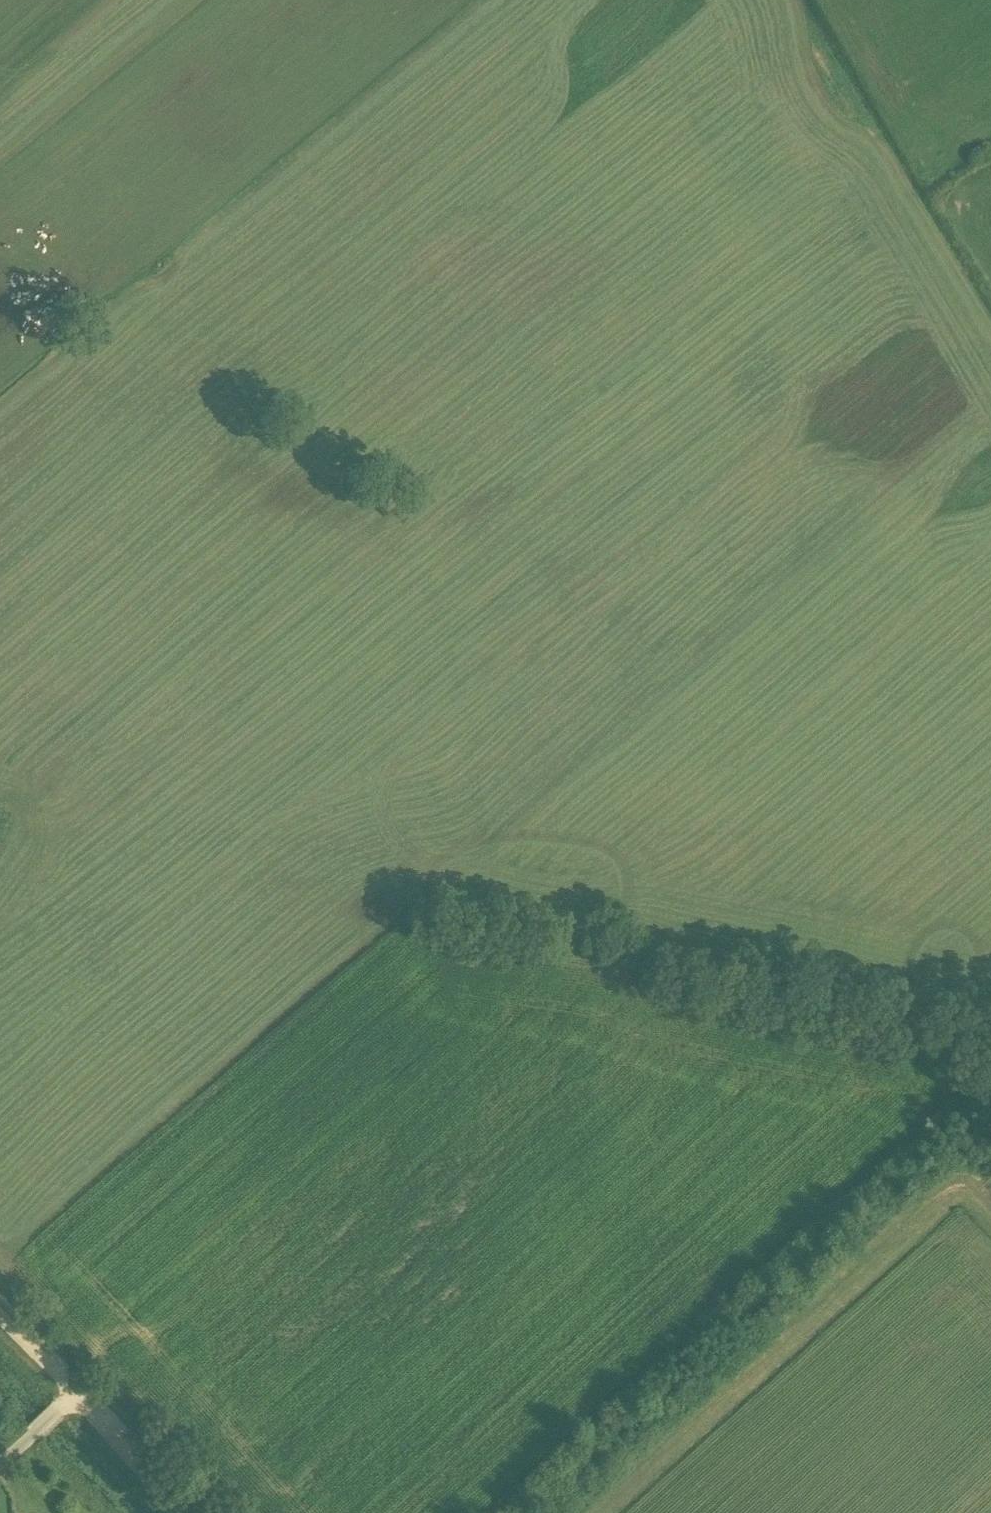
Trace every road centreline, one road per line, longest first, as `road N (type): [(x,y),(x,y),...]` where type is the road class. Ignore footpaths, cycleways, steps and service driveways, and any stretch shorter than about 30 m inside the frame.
road 1 (unclassified): [(185,1512),(75,1396)]

